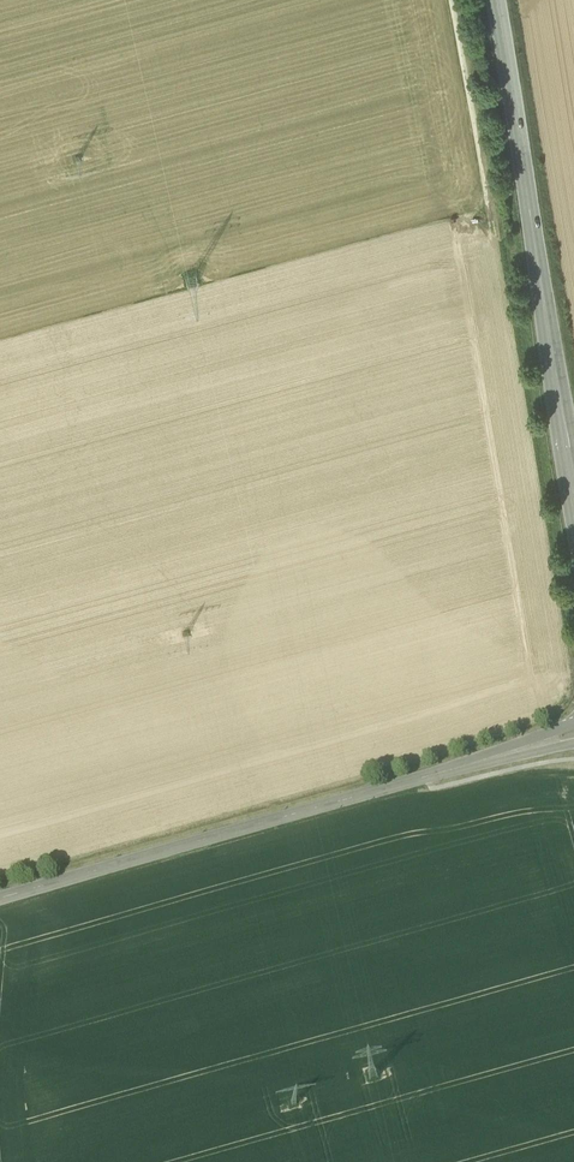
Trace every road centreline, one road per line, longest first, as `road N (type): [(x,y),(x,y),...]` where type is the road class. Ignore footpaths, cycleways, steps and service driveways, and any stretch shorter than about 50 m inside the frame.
road 1 (unclassified): [(0,899),(573,733)]
road 2 (secondary): [(573,500),(496,0)]

